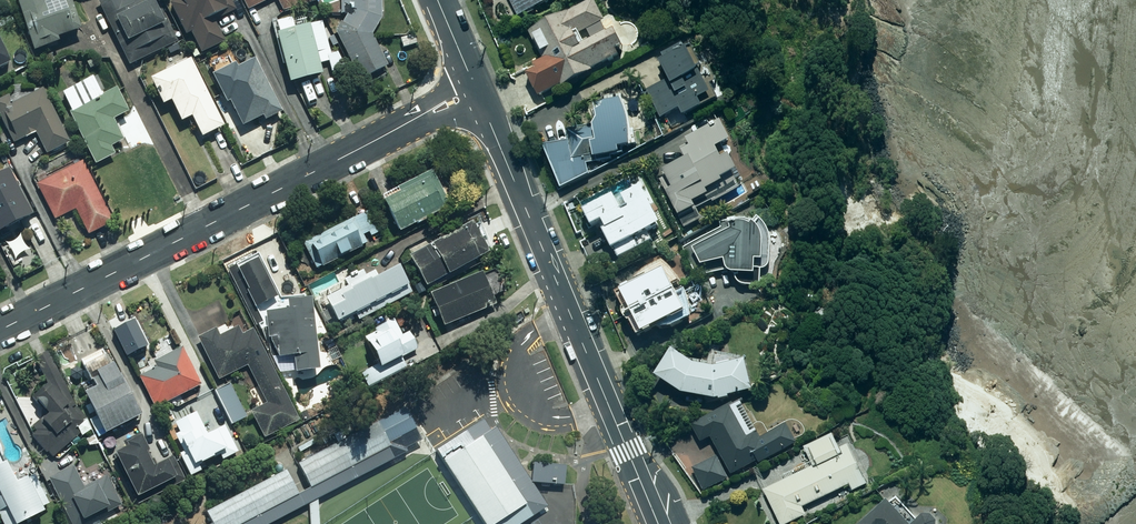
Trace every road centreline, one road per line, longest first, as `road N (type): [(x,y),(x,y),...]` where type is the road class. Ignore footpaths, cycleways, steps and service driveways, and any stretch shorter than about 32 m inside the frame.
road 1 (residential): [(477,93),(0,333)]
road 2 (secondary): [(477,93),(659,523)]

